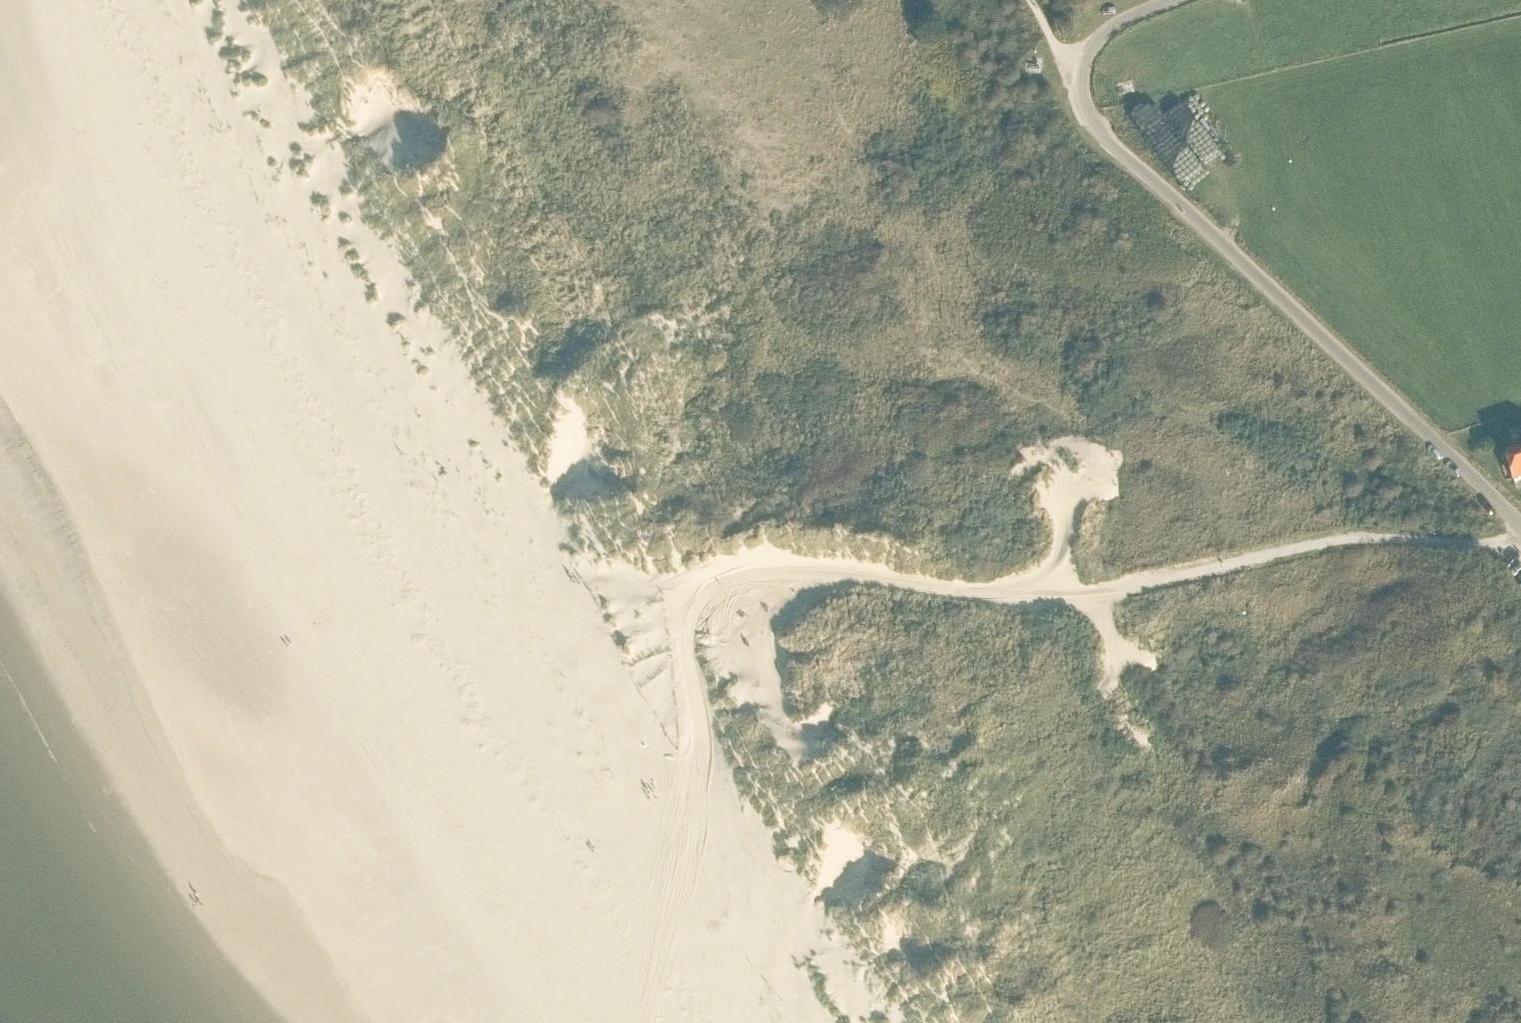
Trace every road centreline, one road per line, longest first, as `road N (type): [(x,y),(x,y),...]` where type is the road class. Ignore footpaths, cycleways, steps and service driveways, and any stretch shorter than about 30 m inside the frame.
road 1 (unclassified): [(1520,531),(1105,127),(1082,96),(1085,55),(1099,31),(1146,0)]

